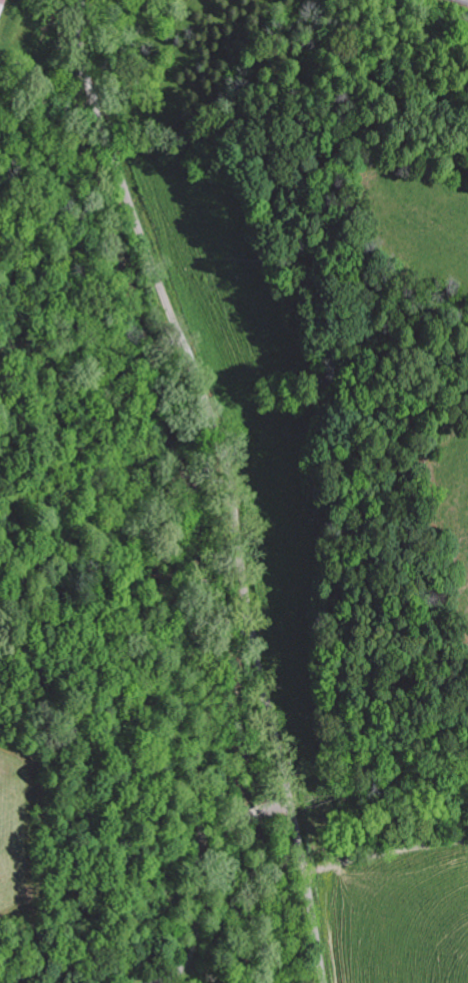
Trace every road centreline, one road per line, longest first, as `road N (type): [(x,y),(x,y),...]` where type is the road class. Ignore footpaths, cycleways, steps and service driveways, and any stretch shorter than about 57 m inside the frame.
road 1 (residential): [(325,982),(222,447),(94,104),(77,27),(84,0)]

